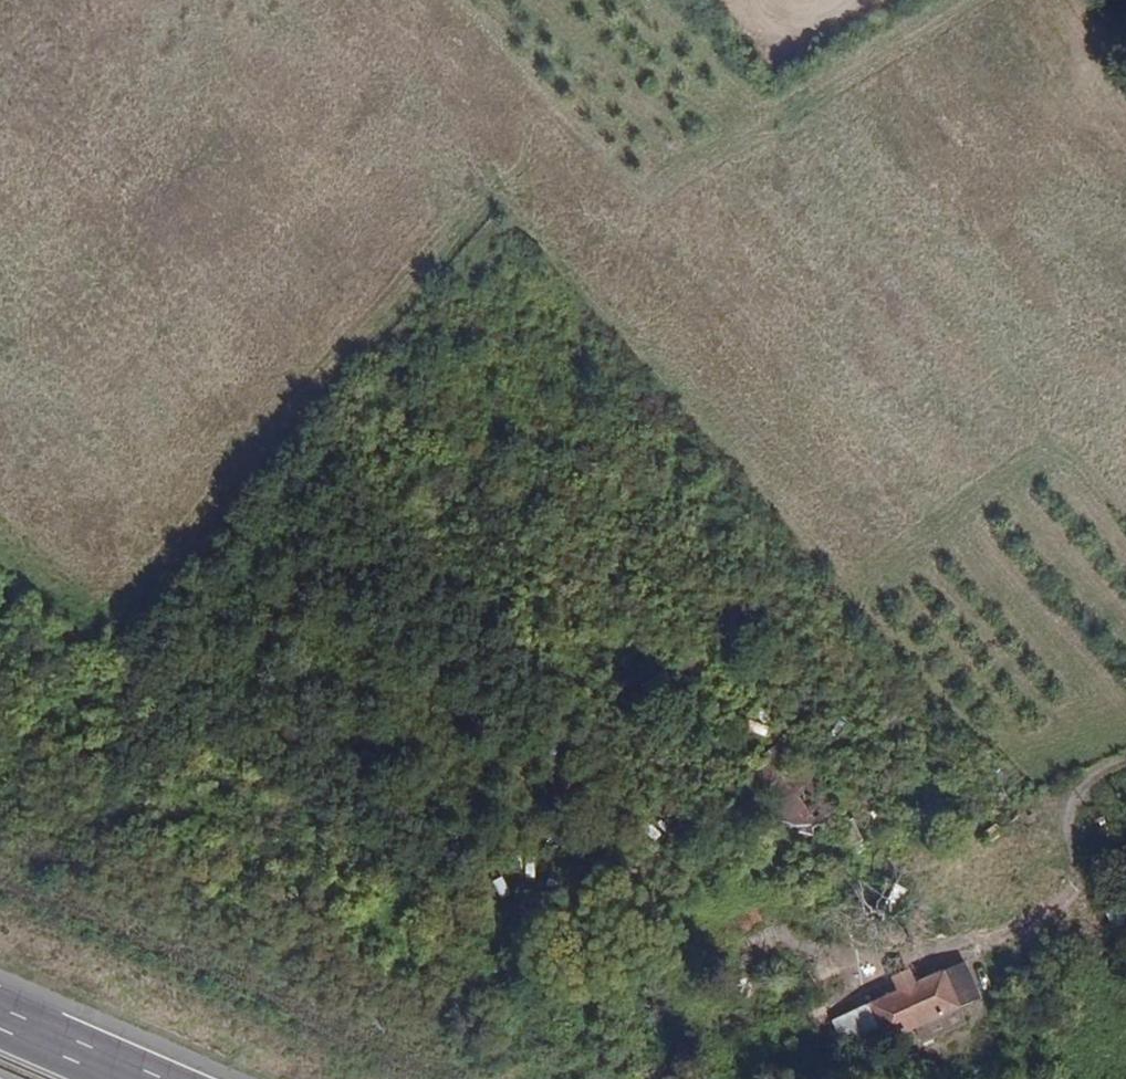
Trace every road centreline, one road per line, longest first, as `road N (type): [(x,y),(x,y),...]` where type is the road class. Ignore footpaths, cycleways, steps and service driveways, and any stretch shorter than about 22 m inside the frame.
road 1 (track): [(1125,762),(1088,781),(1068,835),(1074,891),(1022,927),(957,953)]
road 2 (motorway): [(153,1078),(0,1013)]

